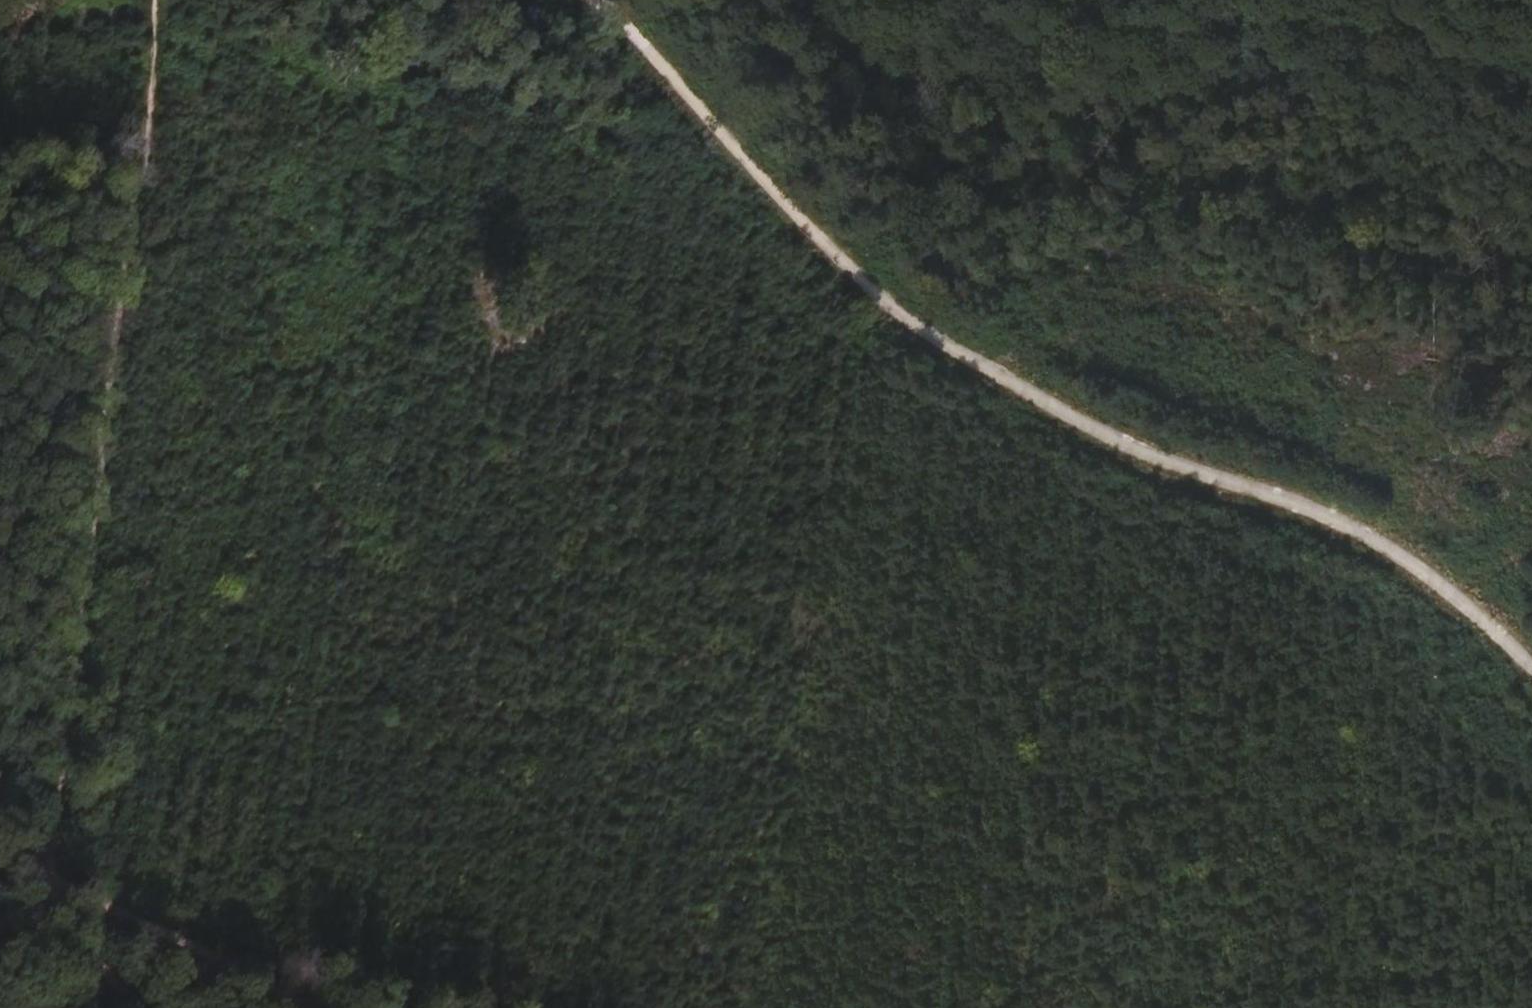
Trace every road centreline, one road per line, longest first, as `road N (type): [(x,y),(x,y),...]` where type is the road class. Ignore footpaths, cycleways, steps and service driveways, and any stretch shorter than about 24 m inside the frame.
road 1 (track): [(601,0),(690,104),(906,316),(1134,448),(1376,538),(1455,593),(1531,675)]
road 2 (track): [(318,1007),(0,839)]

